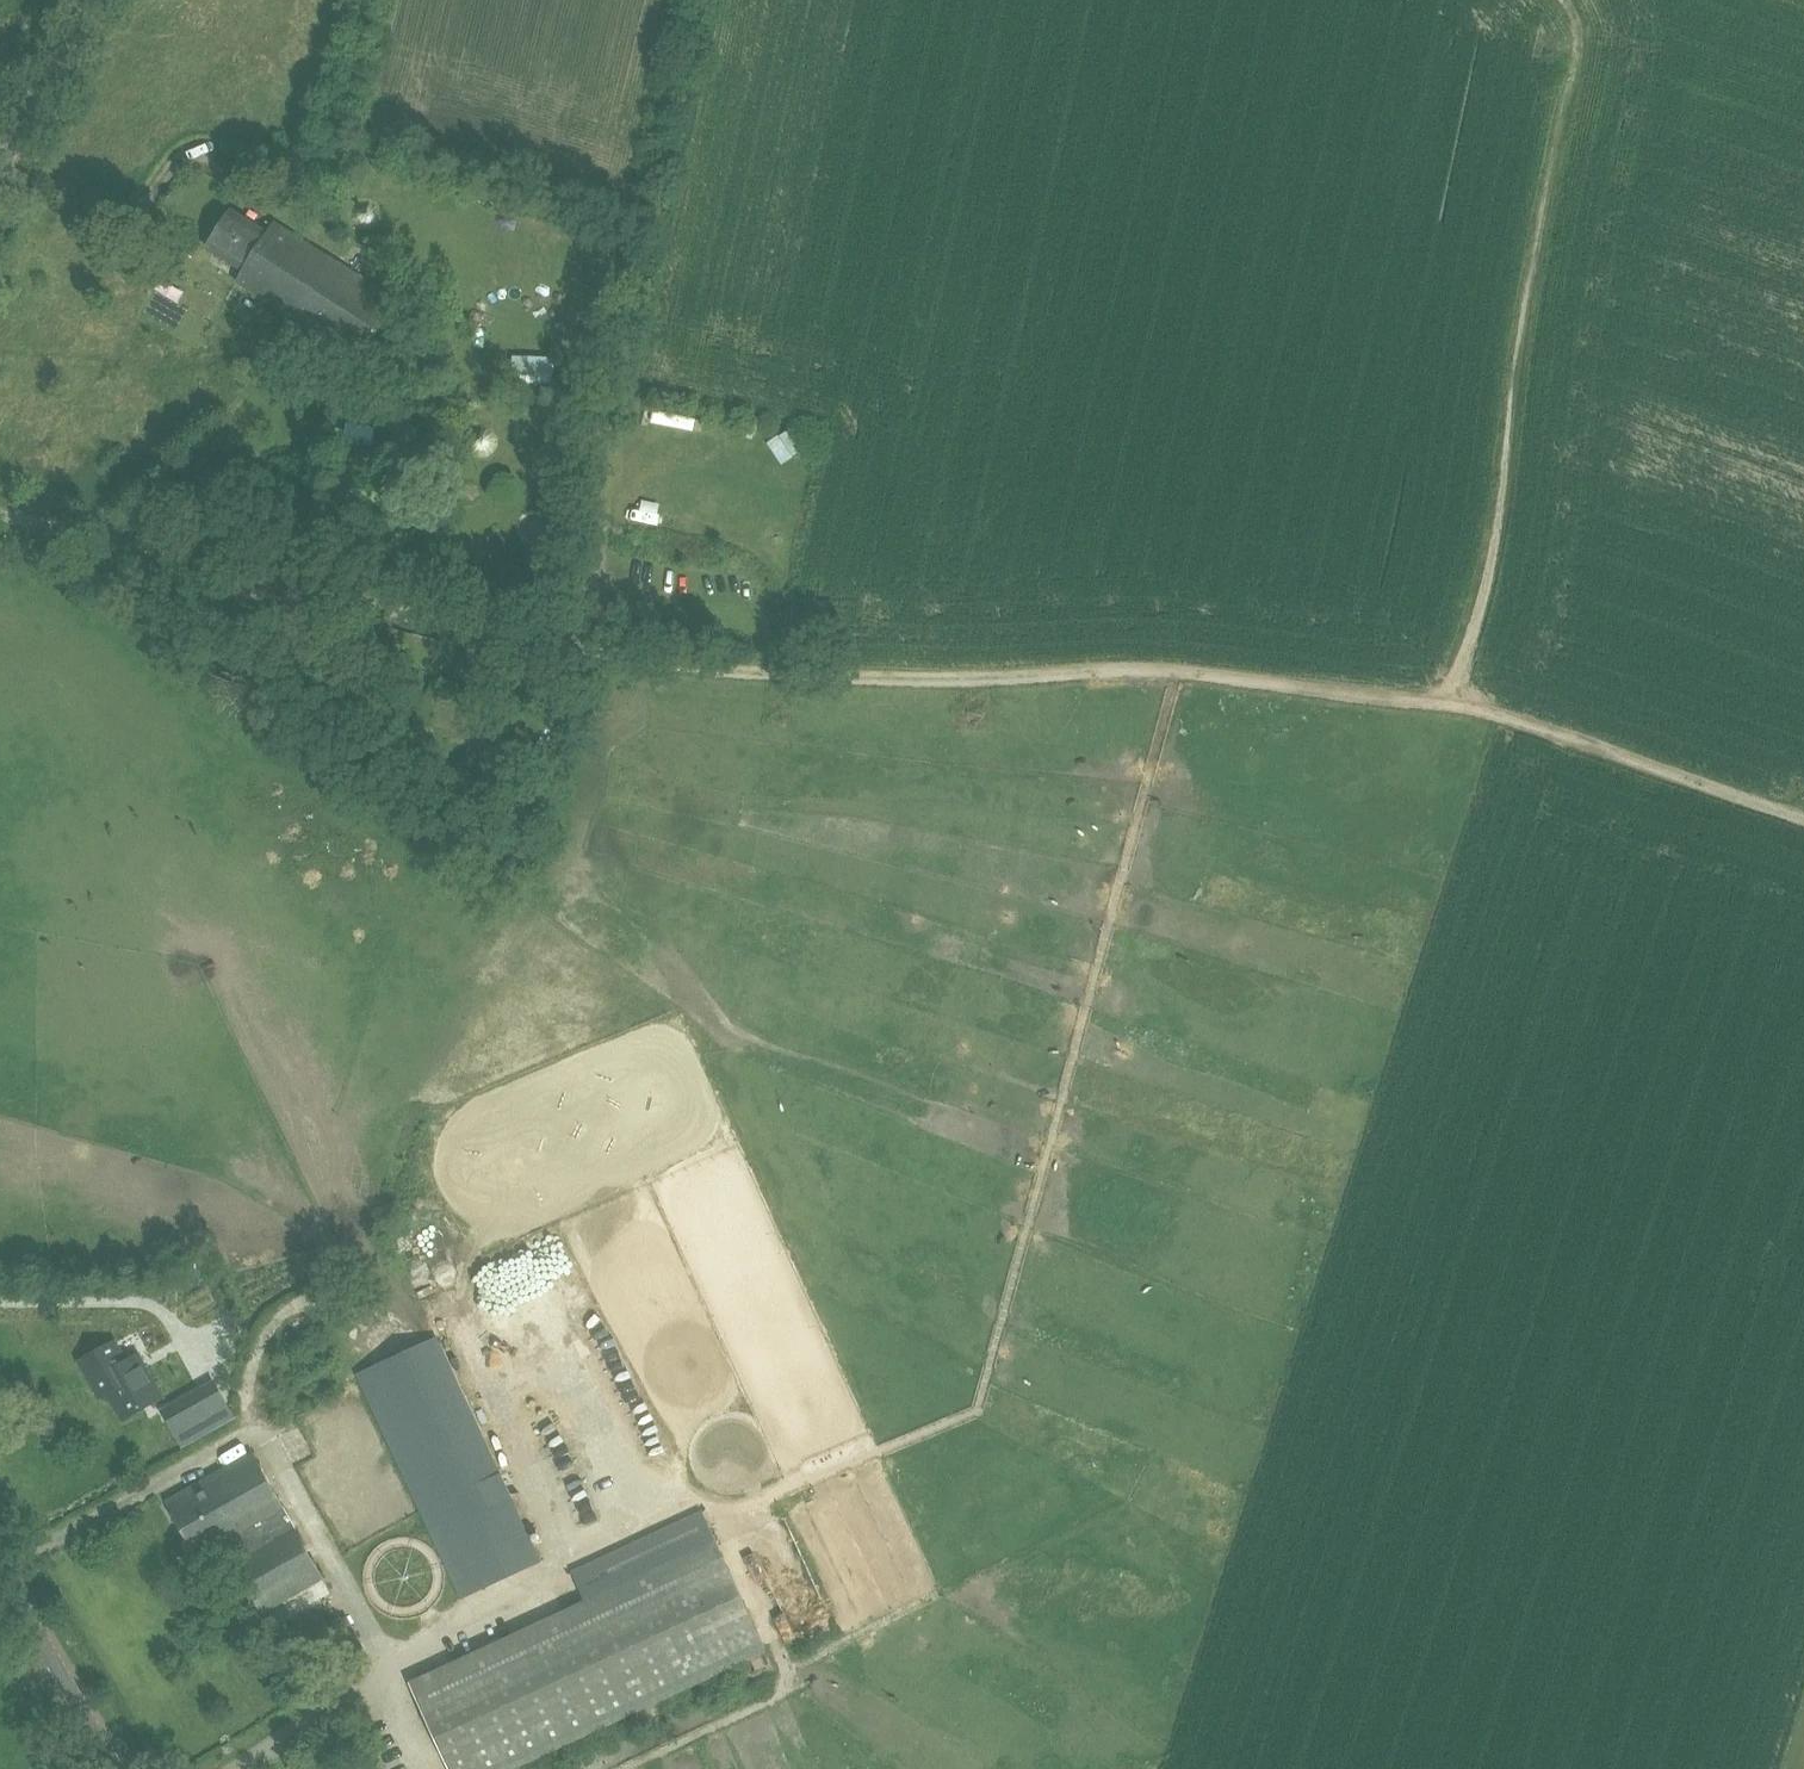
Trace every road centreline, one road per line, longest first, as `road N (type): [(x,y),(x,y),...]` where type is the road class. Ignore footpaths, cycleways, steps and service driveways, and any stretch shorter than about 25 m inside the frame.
road 1 (track): [(1442,698),(1485,598),(1493,556),(1539,238),(1576,51),(1562,0)]
road 2 (track): [(829,677),(1176,671),(1442,698)]
road 3 (track): [(580,651),(253,584),(0,520)]
road 4 (track): [(1803,820),(1442,698)]
road 5 (track): [(829,677),(580,651)]
road 6 (tertiary): [(121,1768),(0,1561)]
road 7 (tertiary): [(0,171),(80,0)]

